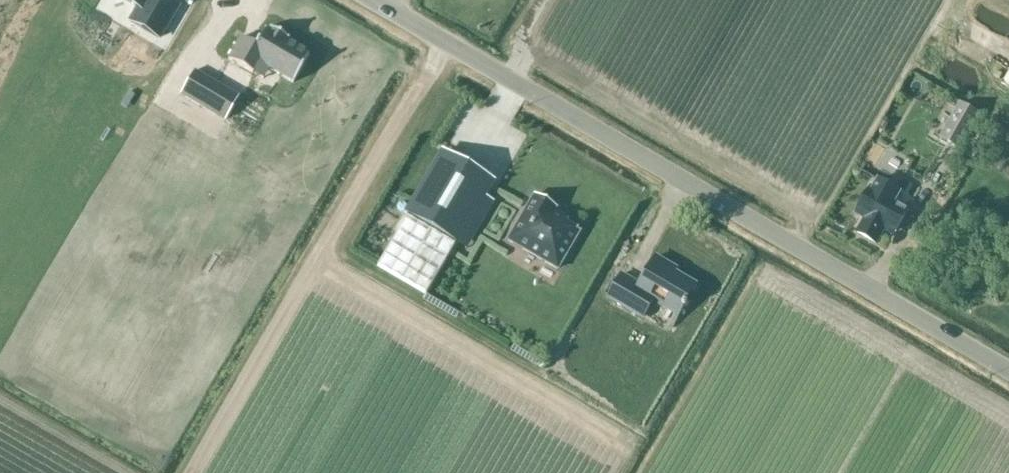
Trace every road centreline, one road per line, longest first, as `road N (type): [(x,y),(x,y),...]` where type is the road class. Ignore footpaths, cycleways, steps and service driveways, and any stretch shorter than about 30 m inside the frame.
road 1 (unclassified): [(372,0),(1008,370)]

